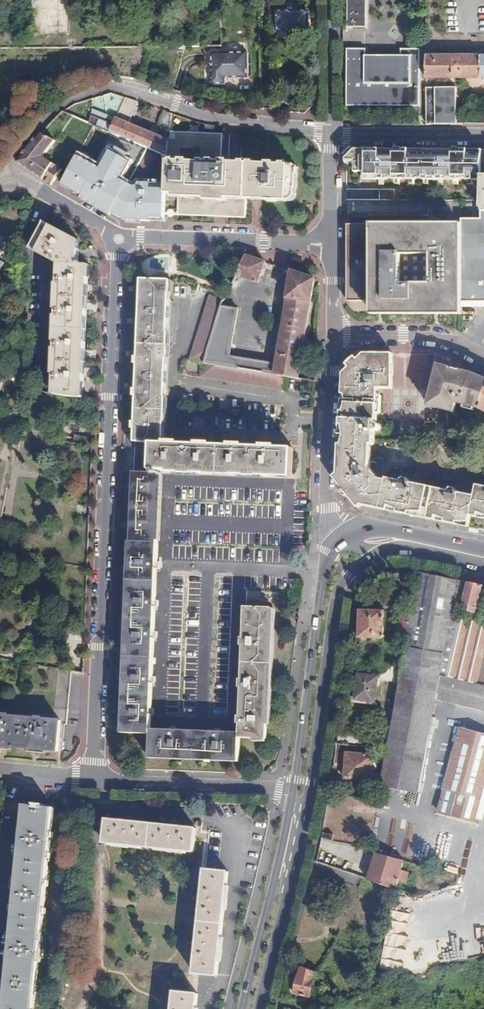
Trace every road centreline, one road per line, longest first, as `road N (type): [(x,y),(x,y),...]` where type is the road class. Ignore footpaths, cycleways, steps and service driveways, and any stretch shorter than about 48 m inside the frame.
road 1 (residential): [(119,239),(90,780)]
road 2 (residential): [(331,133),(96,89),(65,104),(17,156),(20,181)]
road 3 (primary): [(343,540),(320,571),(290,795)]
road 4 (primary): [(304,798),(331,610),(349,576),(374,557)]
road 5 (primary): [(290,795),(239,1008)]
road 6 (primary): [(256,1008),(304,798)]
road 7 (residential): [(331,335),(321,493),(343,540)]
road 8 (residential): [(119,239),(329,244)]
road 9 (residential): [(290,795),(90,780)]
road 10 (residential): [(483,360),(429,338),(331,335)]
road 11 (residential): [(331,133),(483,138)]
road 12 (residential): [(331,133),(328,0)]

